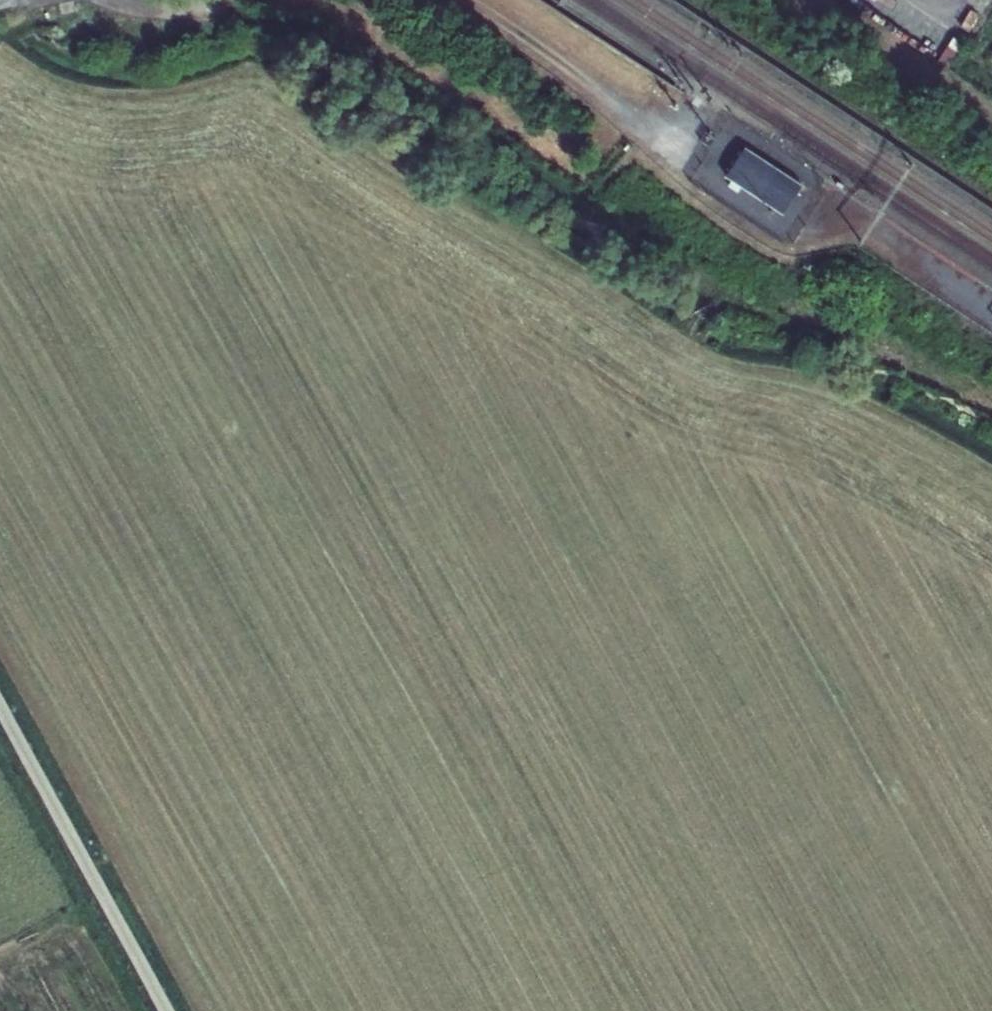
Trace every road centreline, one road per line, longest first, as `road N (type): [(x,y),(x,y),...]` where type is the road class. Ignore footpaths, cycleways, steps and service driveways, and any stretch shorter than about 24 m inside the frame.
road 1 (unclassified): [(0,708),(166,1010)]

